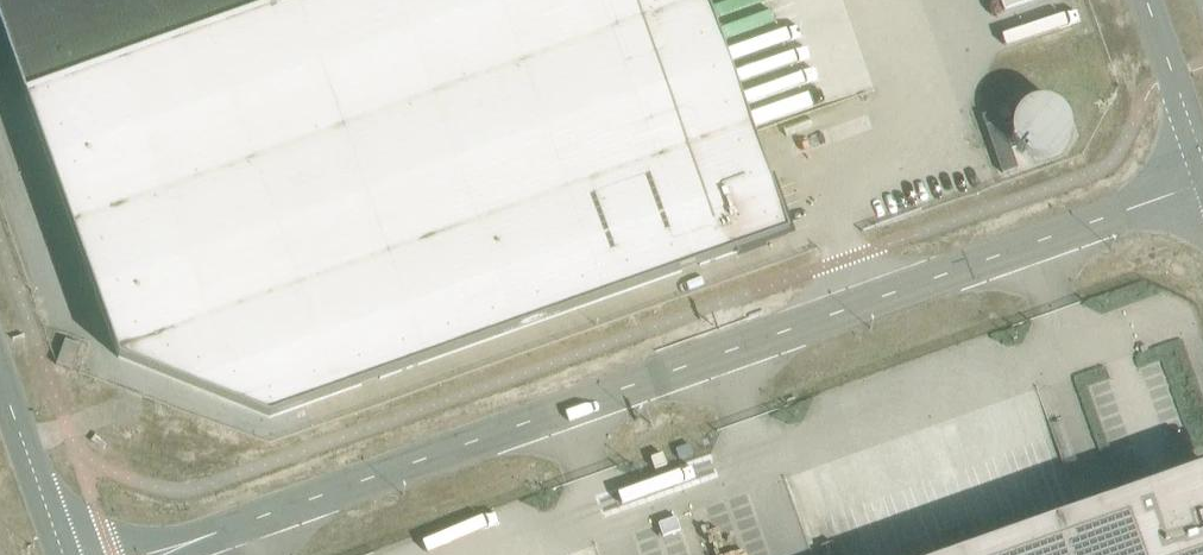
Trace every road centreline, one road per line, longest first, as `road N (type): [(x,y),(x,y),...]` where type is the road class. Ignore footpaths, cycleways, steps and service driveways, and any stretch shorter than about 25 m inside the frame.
road 1 (unclassified): [(171,546),(1202,179)]
road 2 (unclassified): [(0,378),(62,554)]
road 3 (unclassified): [(1202,160),(1147,0)]

